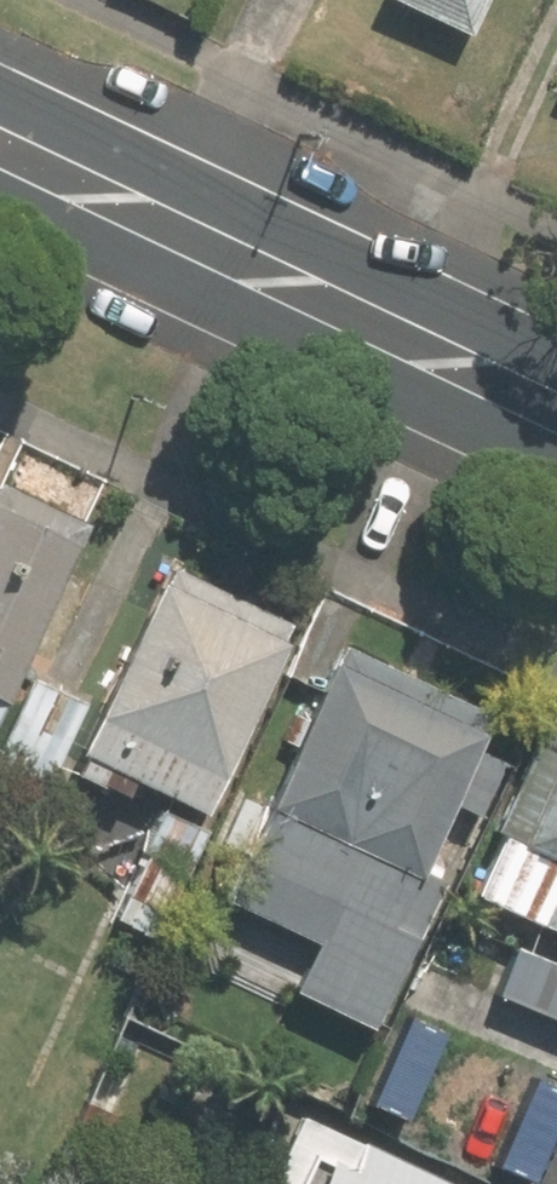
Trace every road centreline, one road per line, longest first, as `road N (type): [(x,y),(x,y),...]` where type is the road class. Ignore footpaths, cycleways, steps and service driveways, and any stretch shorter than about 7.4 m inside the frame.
road 1 (secondary): [(556,407),(0,141)]

